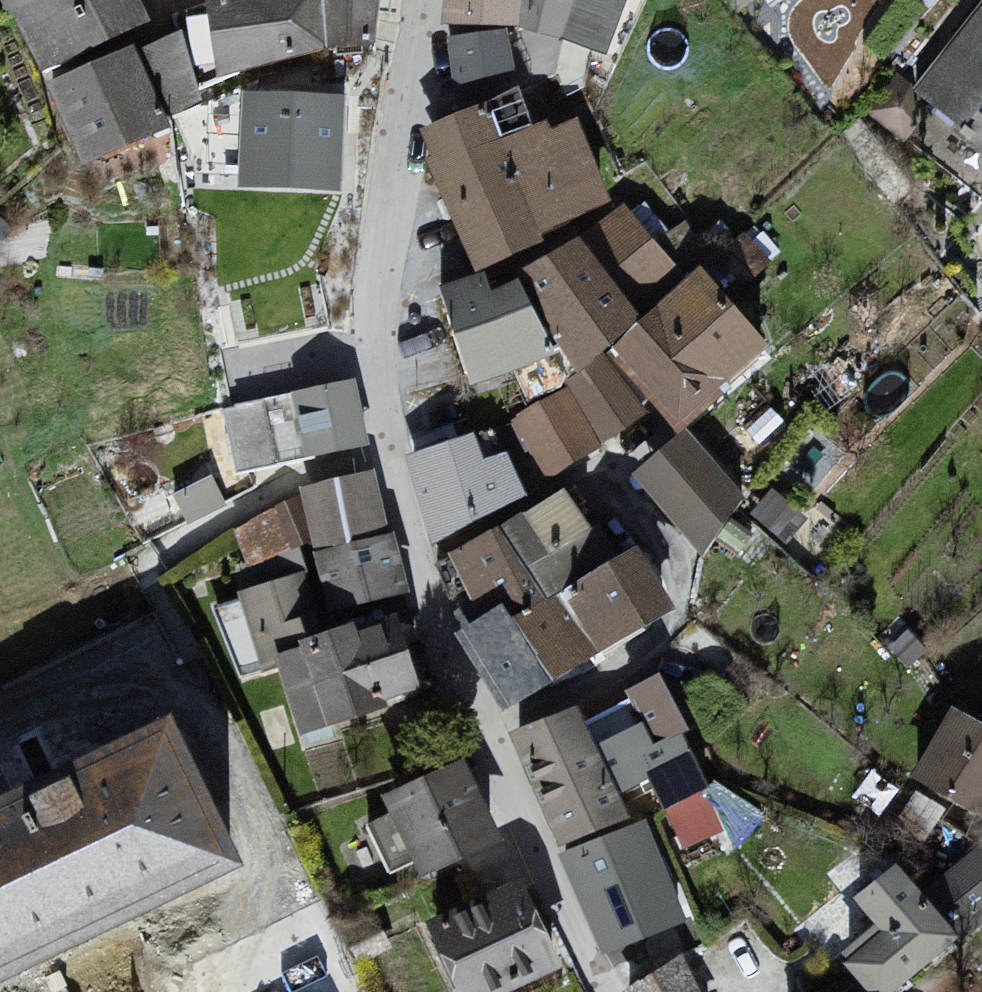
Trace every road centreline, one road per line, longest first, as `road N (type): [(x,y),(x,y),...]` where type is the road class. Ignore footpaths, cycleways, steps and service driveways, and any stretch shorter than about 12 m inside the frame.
road 1 (residential): [(606,991),(435,604),(369,400),(428,0)]

